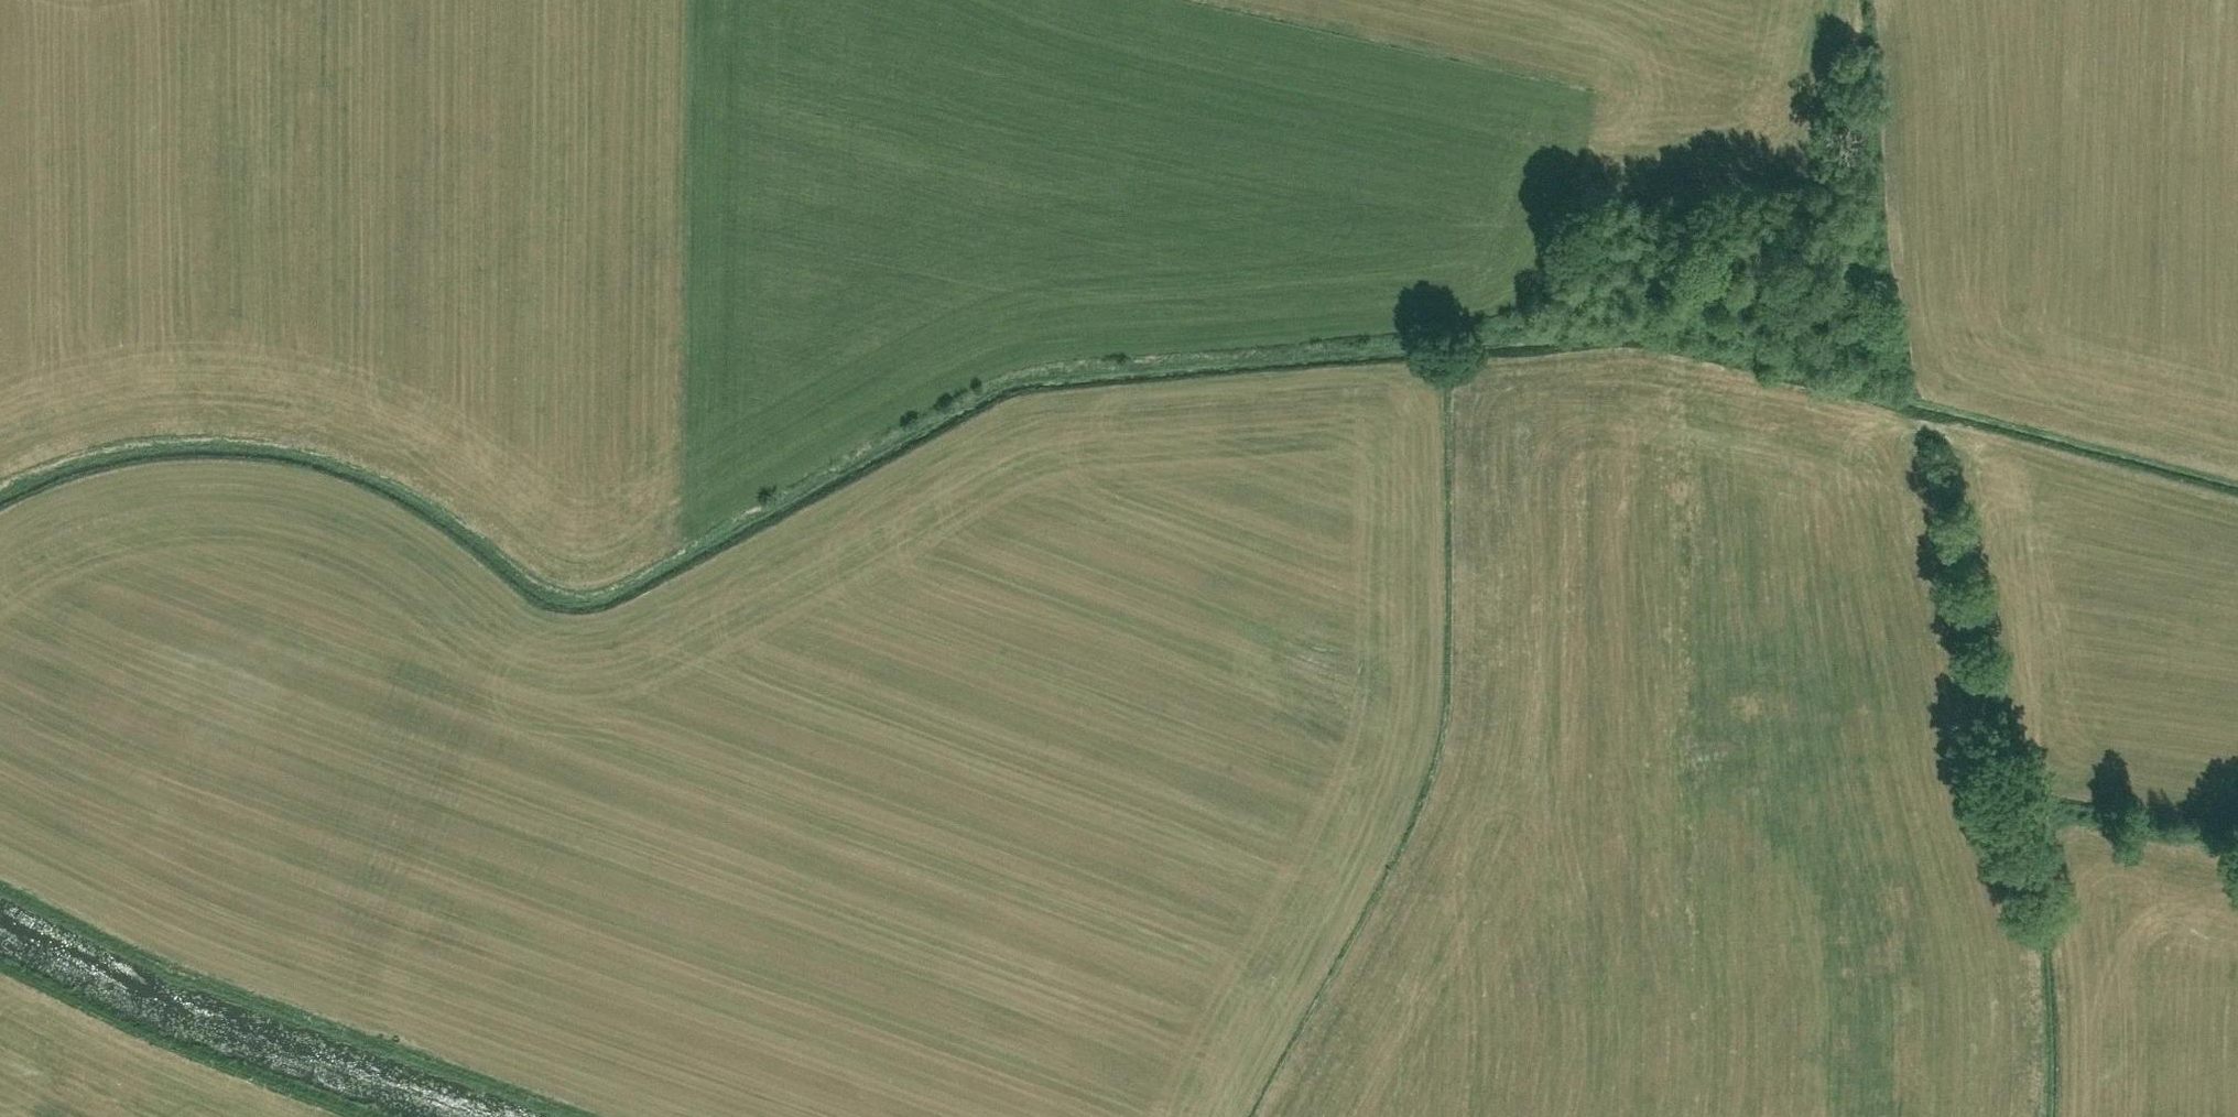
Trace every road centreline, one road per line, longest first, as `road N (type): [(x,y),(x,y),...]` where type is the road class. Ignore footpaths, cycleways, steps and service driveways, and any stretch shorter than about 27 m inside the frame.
road 1 (track): [(594,1116),(173,970),(0,882)]

